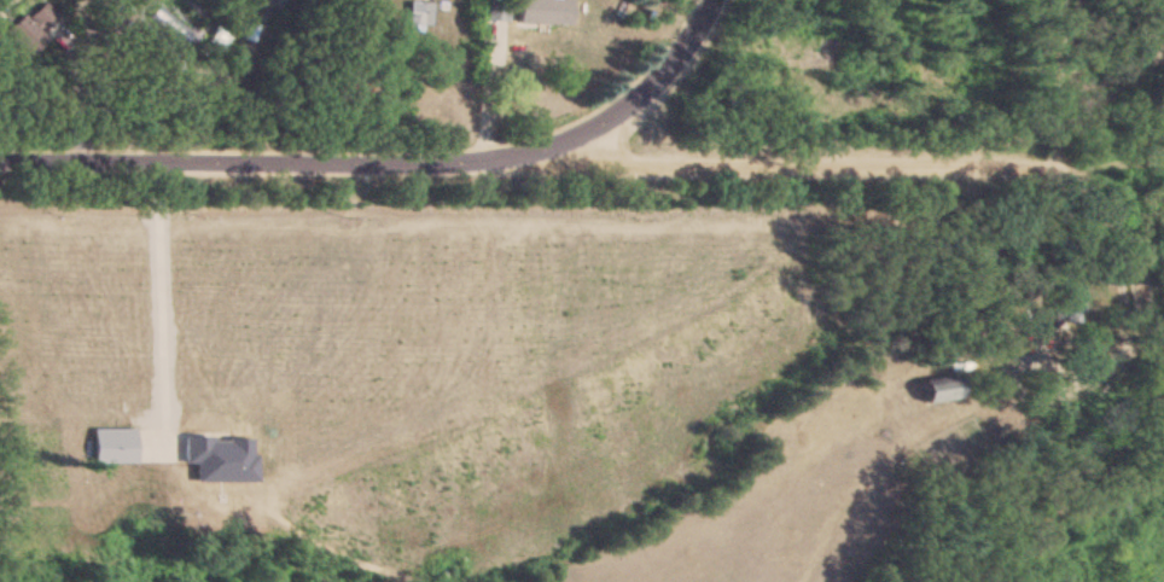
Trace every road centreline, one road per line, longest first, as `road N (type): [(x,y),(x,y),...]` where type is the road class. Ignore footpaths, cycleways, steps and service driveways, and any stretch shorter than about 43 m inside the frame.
road 1 (tertiary): [(0,159),(488,161),(593,129),(668,69),(709,0)]
road 2 (residential): [(488,161),(1067,171)]

